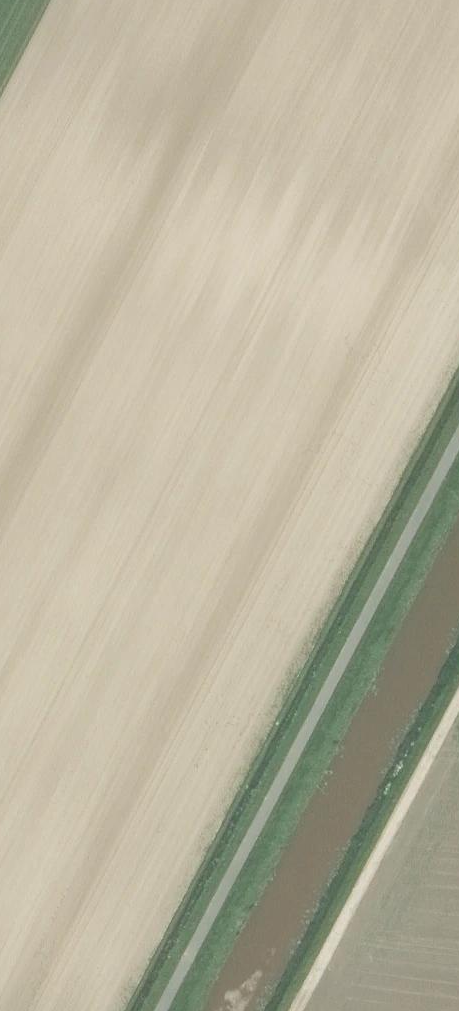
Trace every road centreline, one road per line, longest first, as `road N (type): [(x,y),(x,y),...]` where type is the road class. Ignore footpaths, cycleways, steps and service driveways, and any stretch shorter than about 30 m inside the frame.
road 1 (unclassified): [(162,1010),(458,439)]

